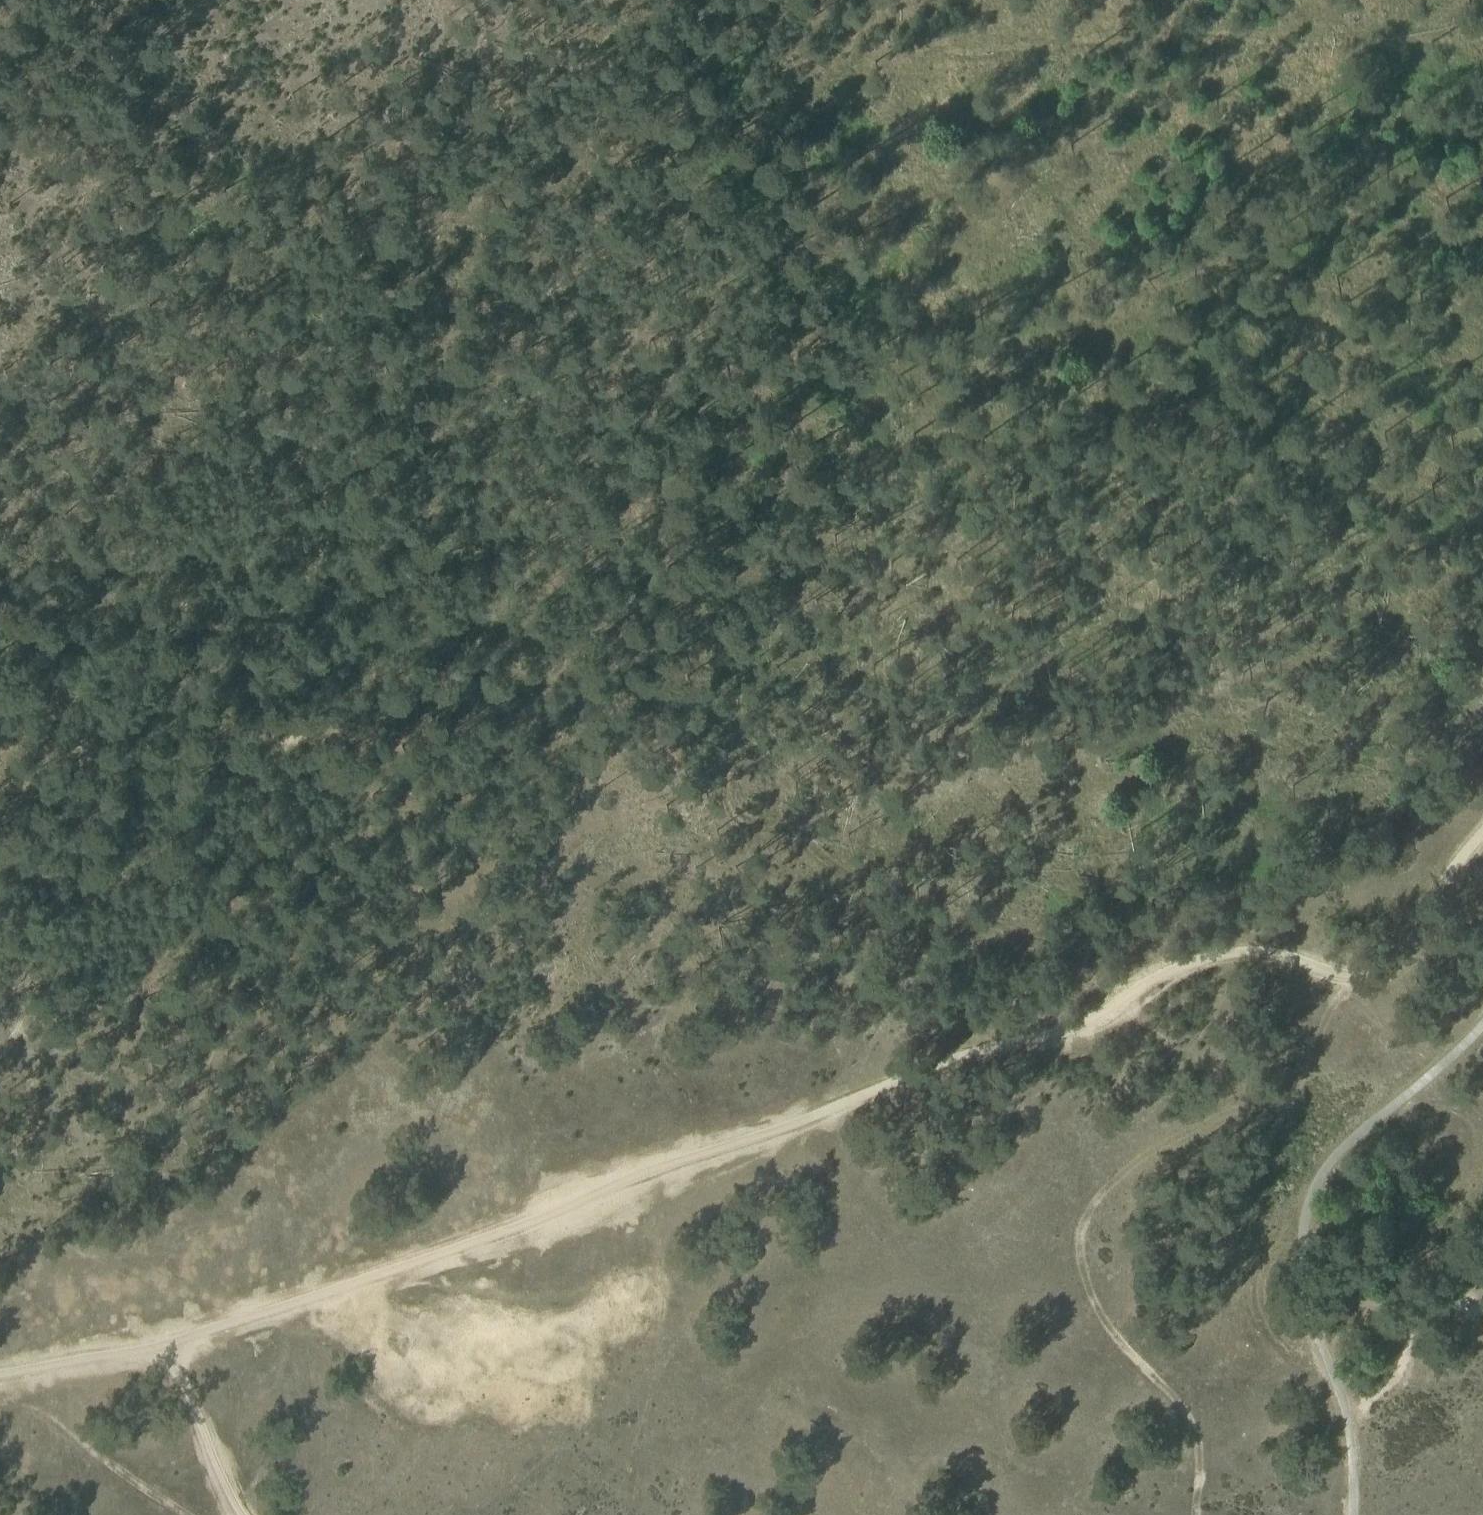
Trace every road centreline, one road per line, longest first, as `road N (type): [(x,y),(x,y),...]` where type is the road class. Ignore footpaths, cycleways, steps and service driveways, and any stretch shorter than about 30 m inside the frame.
road 1 (track): [(1352,979),(1331,1005),(1292,1098),(1194,1119),(1087,1205),(1068,1242),(1077,1290),(1194,1431),(1194,1514)]
road 2 (track): [(8,1376),(75,1444),(186,1514)]
road 3 (track): [(1482,832),(1428,888),(1400,967),(1352,979)]

